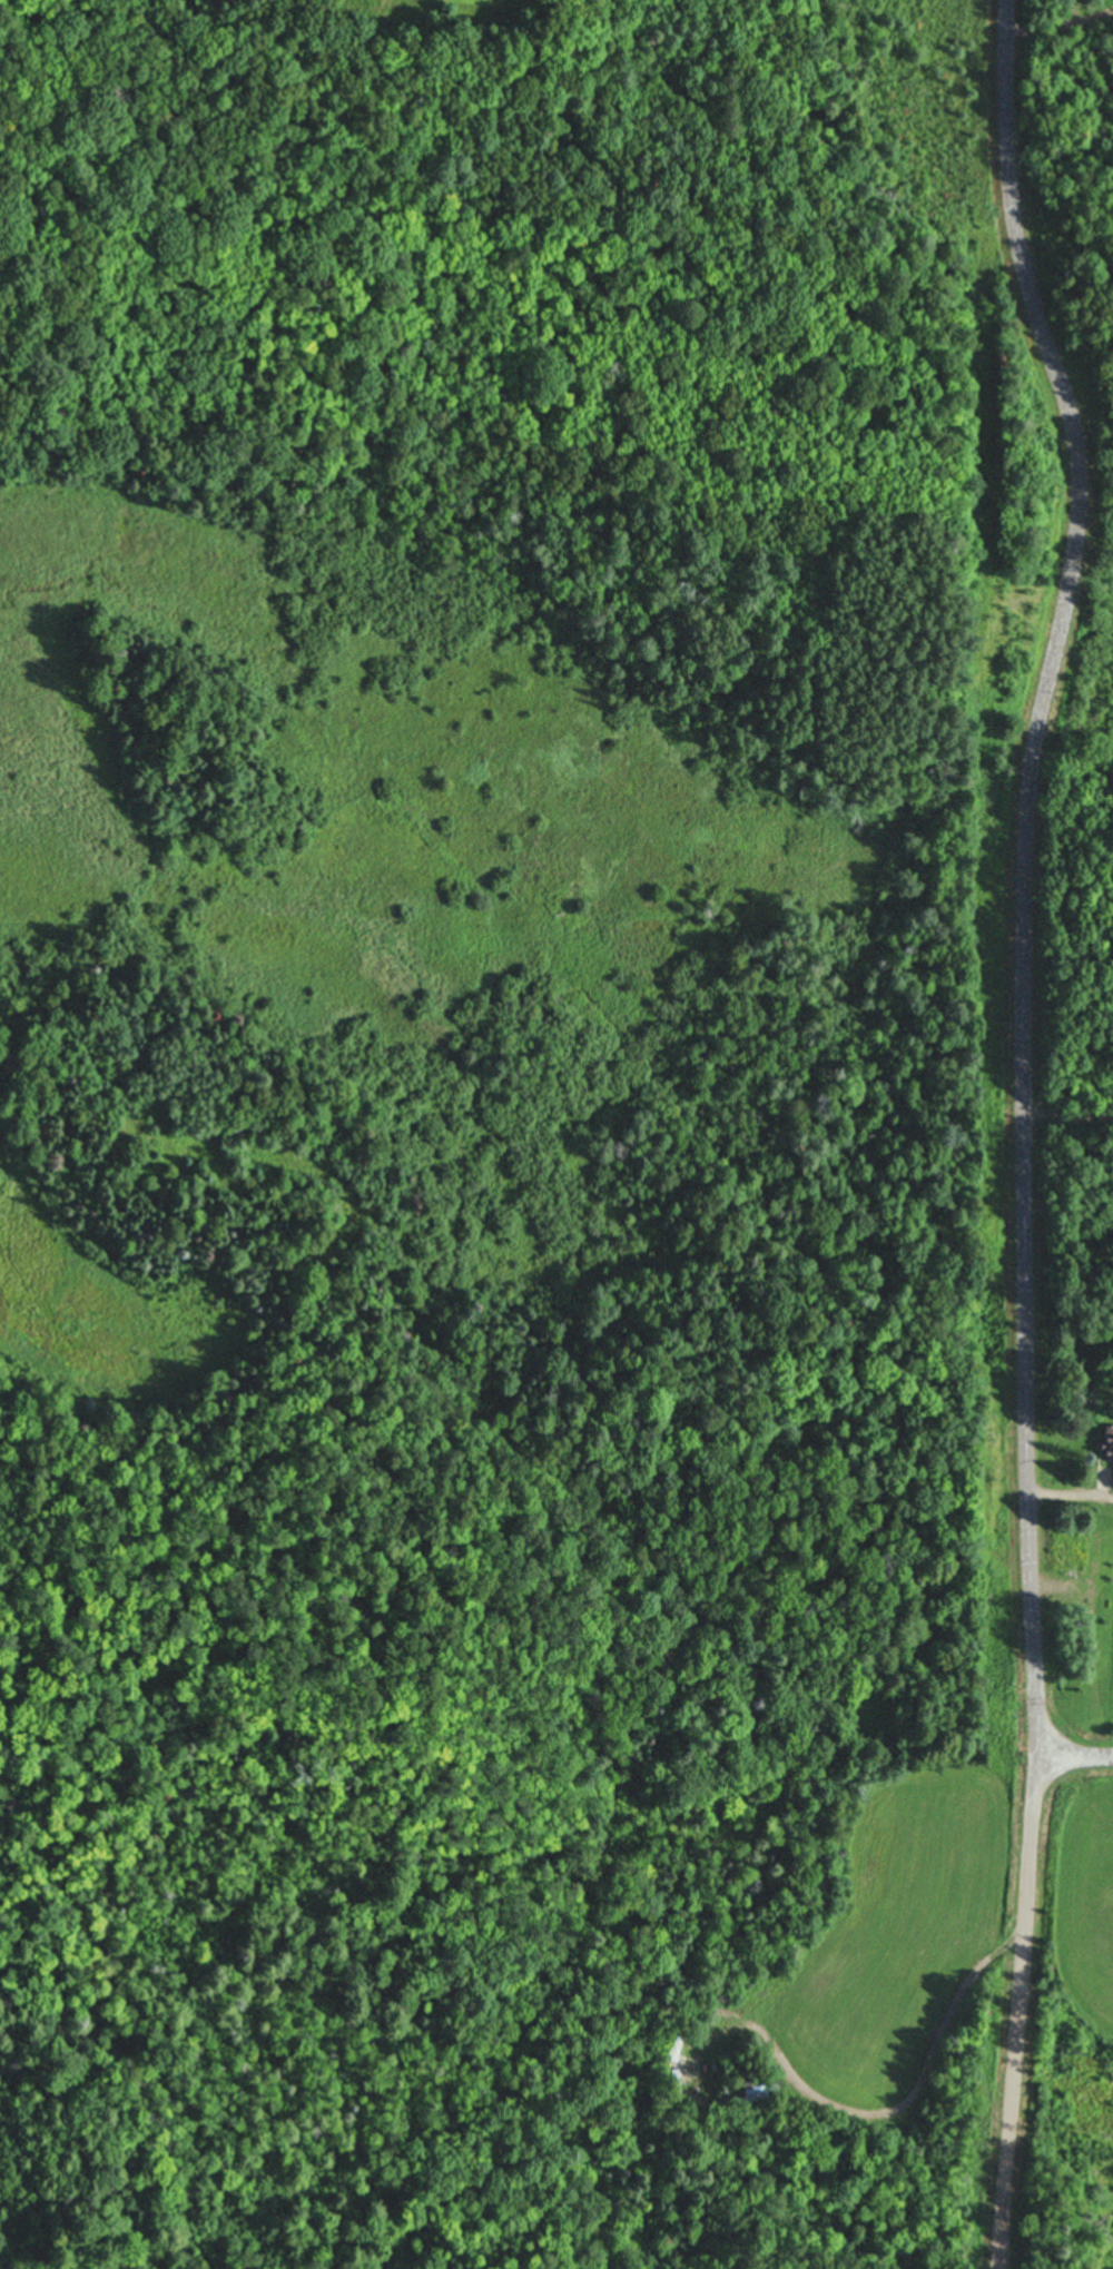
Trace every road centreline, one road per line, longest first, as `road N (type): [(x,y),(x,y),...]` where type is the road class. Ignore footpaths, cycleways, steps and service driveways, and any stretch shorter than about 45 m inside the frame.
road 1 (residential): [(1026,1748),(1033,710),(1067,595),(1087,427),(1061,265),(1027,218),(1007,144),(1012,0)]
road 2 (residential): [(1010,2268),(1026,1748)]

